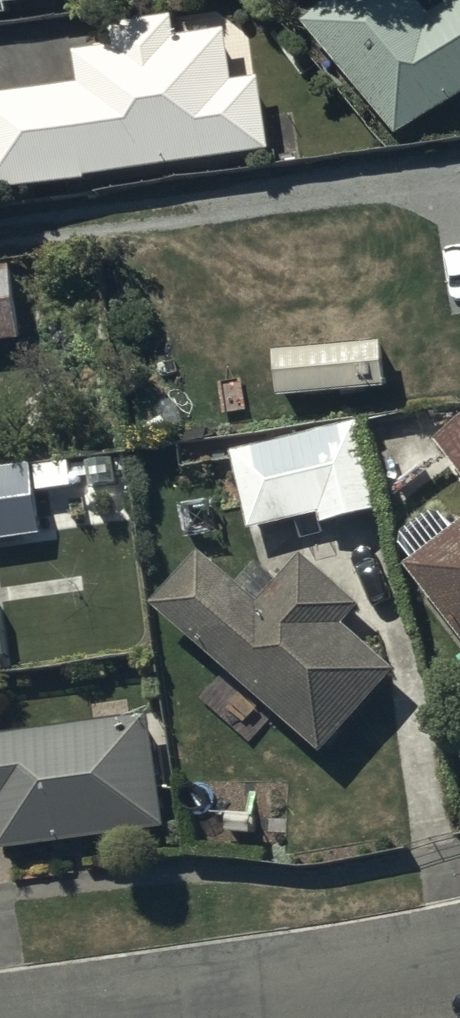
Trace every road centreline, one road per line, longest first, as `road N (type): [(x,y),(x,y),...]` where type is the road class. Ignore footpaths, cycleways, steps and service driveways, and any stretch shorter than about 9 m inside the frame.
road 1 (unclassified): [(459,961),(102,1017)]

